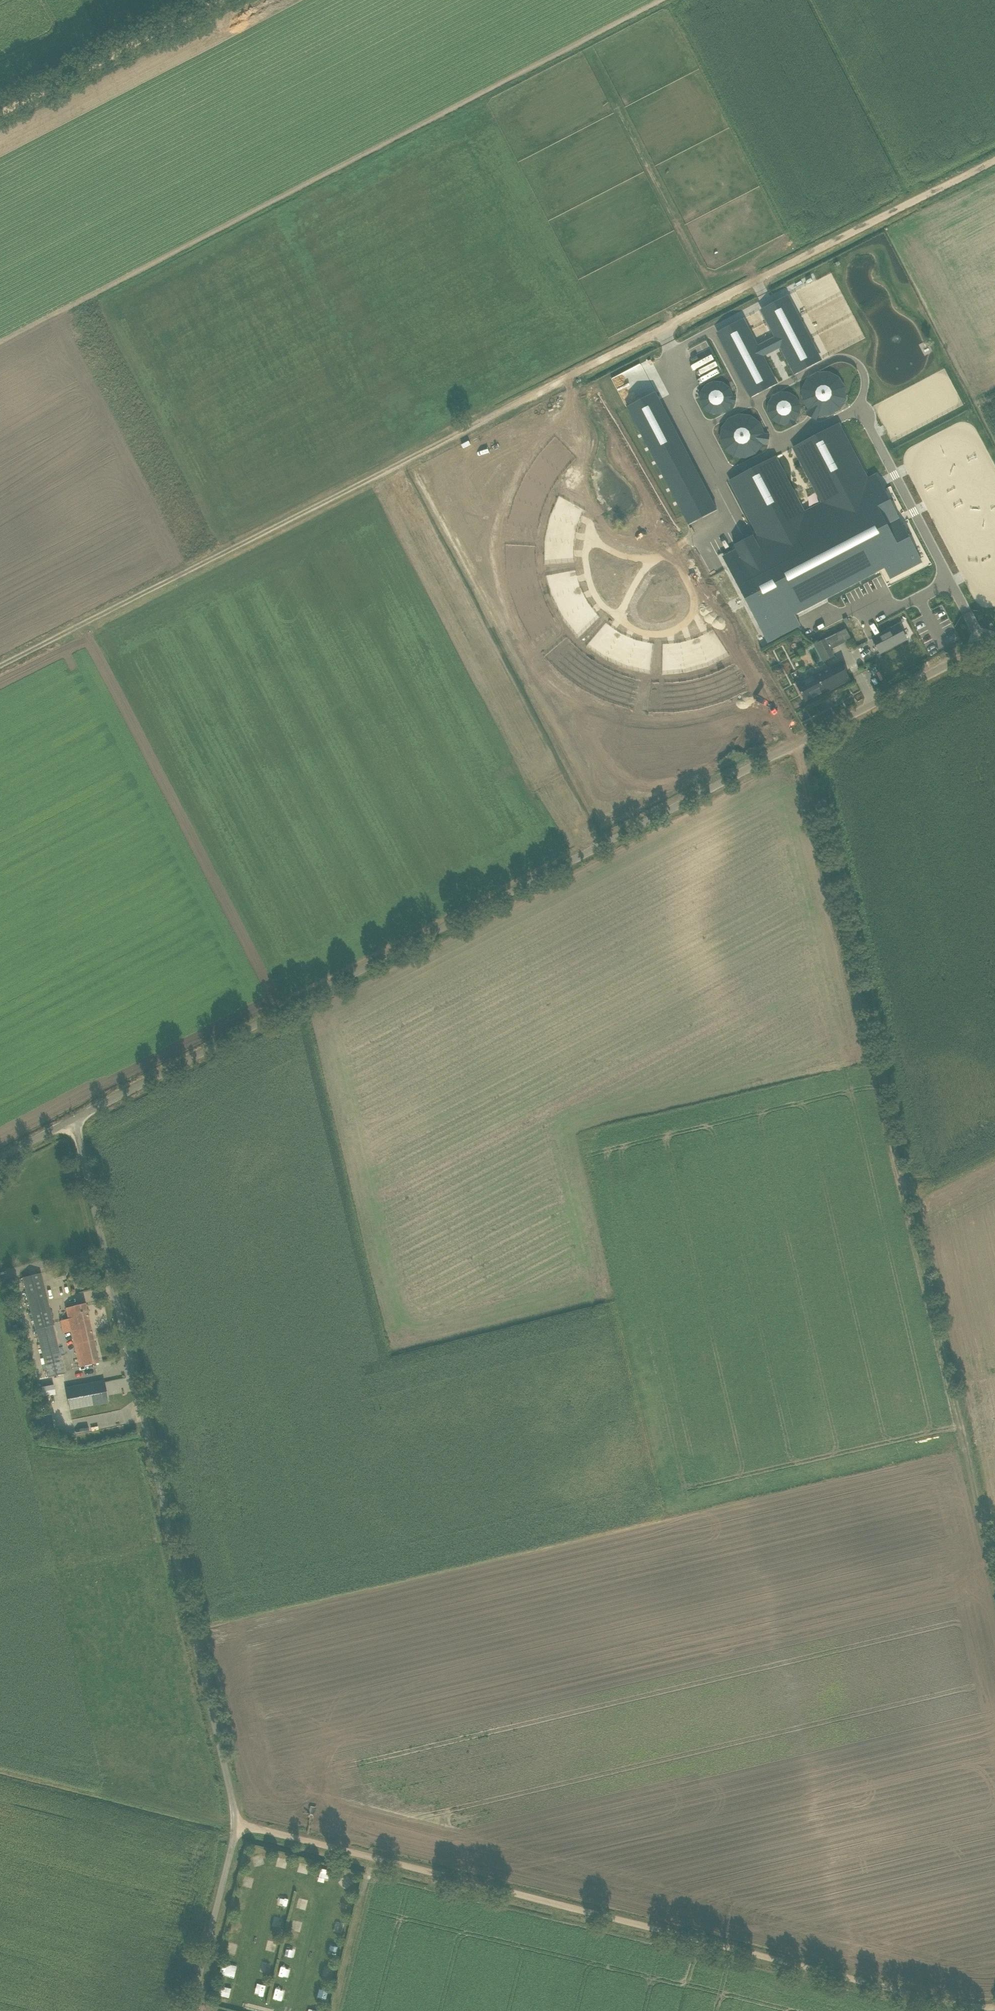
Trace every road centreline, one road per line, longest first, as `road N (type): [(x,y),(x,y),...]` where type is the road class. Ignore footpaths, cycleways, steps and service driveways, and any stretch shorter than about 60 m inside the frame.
road 1 (track): [(994,162),(0,666)]
road 2 (unclassified): [(74,1120),(994,640)]
road 3 (unclassified): [(190,2010),(235,1817),(74,1120)]
road 4 (track): [(994,1571),(798,742)]
road 5 (track): [(235,1826),(960,2006),(994,2007)]
road 6 (track): [(0,115),(222,0)]

